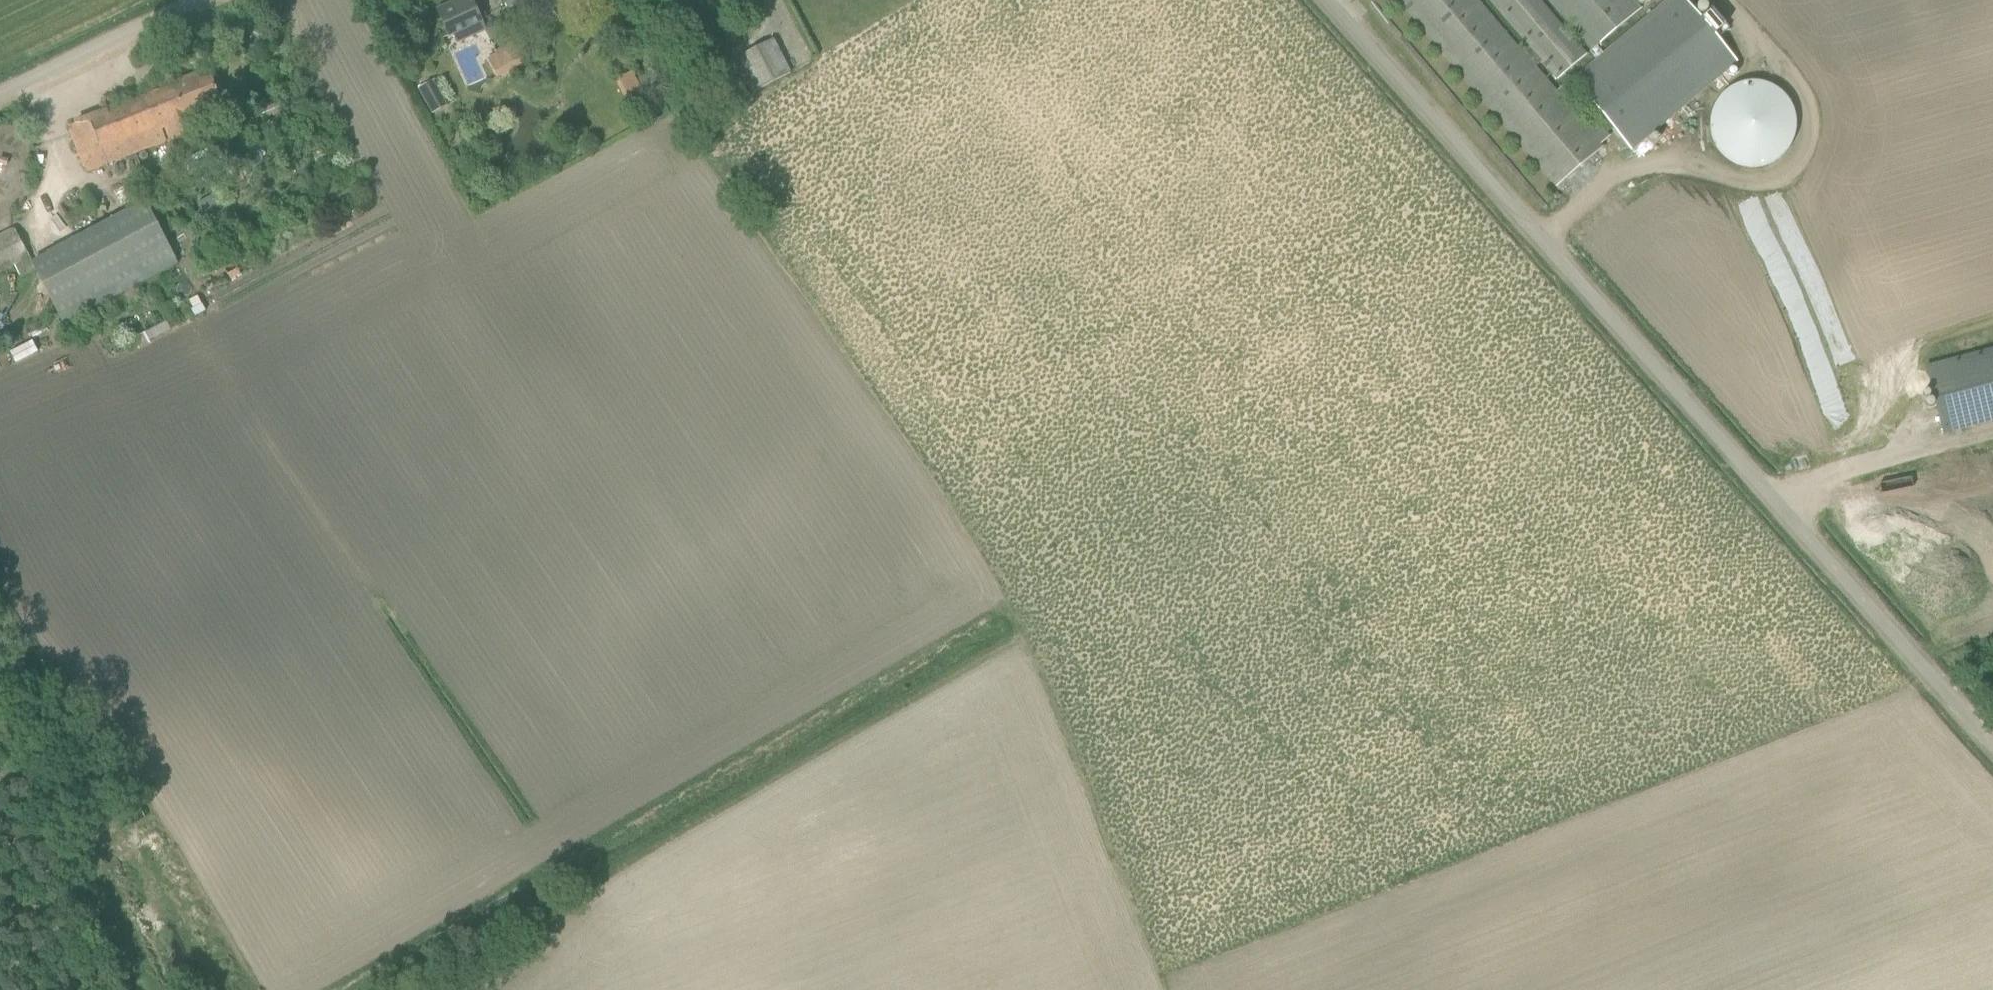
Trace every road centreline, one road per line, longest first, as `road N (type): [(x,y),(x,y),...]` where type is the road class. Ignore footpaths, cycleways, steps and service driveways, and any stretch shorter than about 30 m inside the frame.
road 1 (unclassified): [(1992,752),(1322,0)]
road 2 (unclassified): [(0,104),(219,0)]

